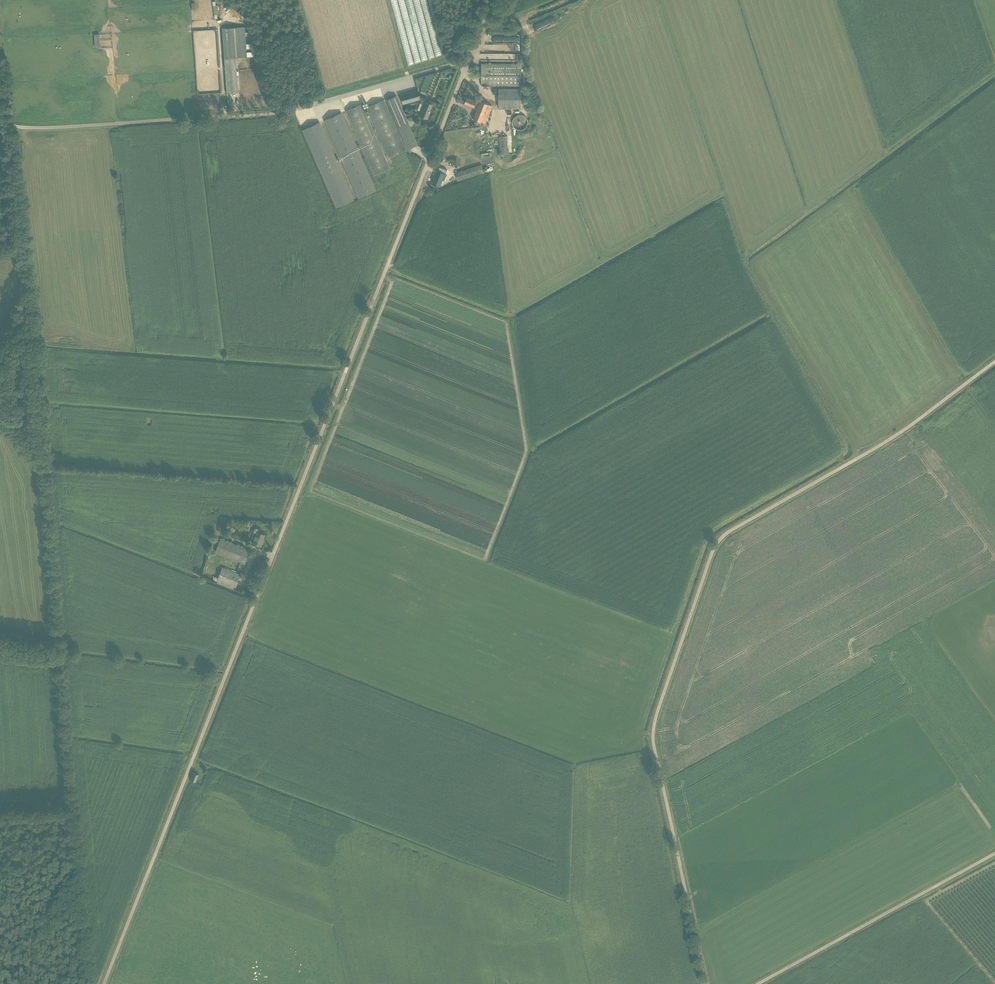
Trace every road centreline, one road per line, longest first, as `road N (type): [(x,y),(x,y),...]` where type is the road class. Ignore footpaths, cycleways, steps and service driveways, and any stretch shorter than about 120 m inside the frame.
road 1 (unclassified): [(470,55),(103,983)]
road 2 (unclassified): [(994,359),(874,446),(742,520),(718,542),(655,731),(706,983)]
road 3 (unclassified): [(470,55),(288,111),(14,127)]
road 4 (unclassified): [(756,983),(994,853)]

